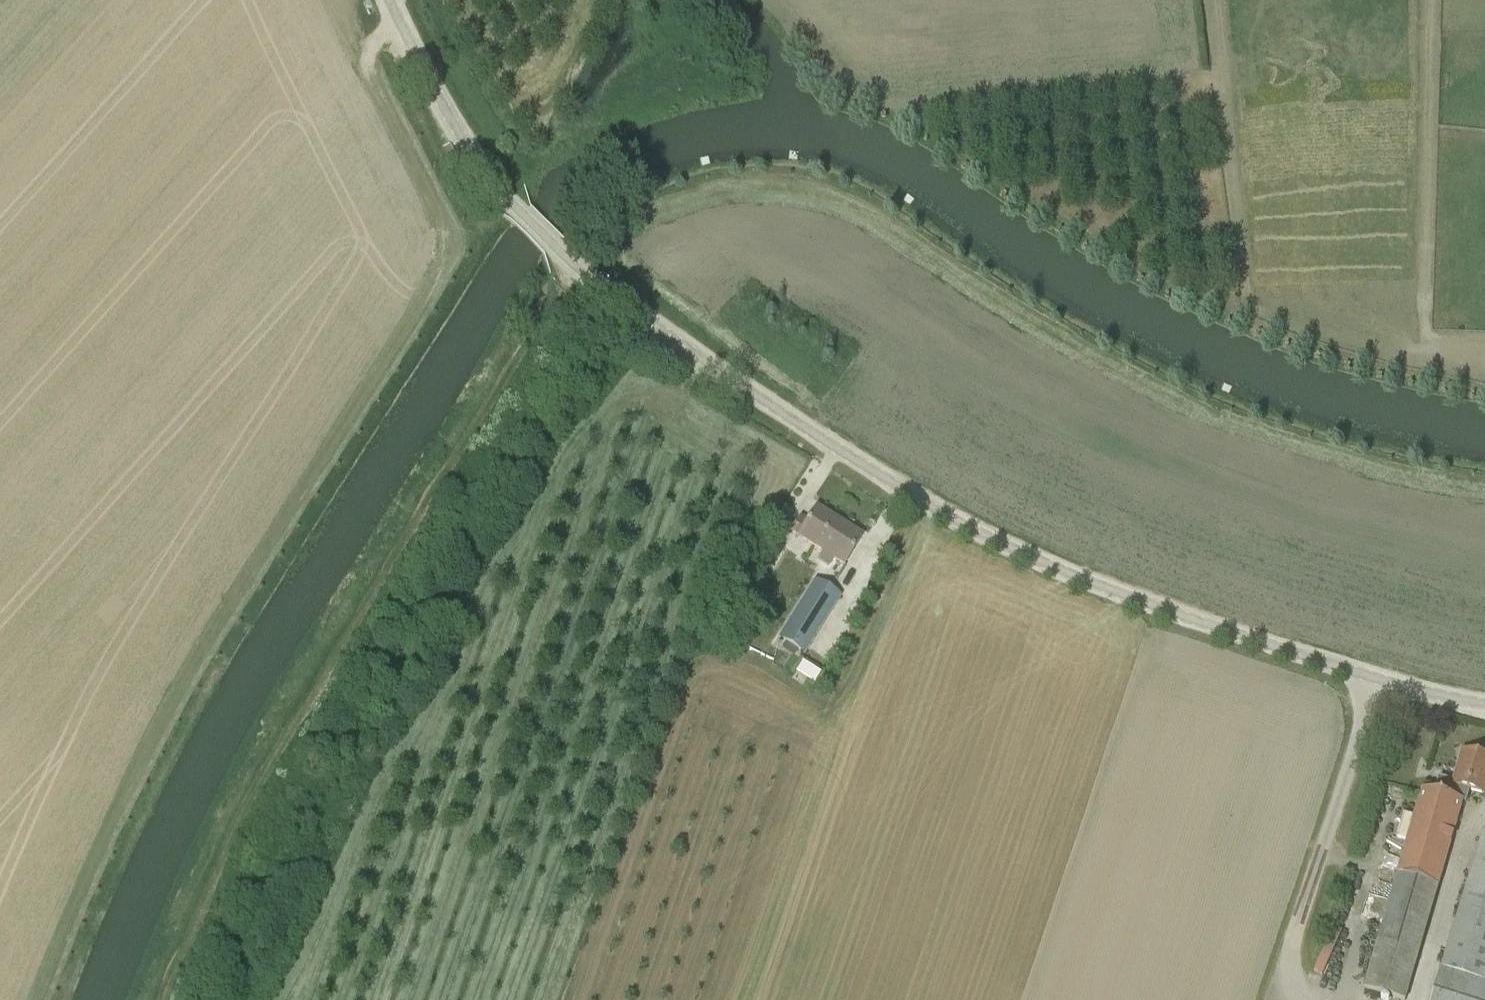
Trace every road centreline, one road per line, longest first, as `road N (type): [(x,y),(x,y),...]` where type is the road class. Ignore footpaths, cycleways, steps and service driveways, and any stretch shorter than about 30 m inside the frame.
road 1 (unclassified): [(1484,705),(1415,691),(1166,612),(964,526),(808,432),(661,334),(506,199),(467,147),(389,0)]

